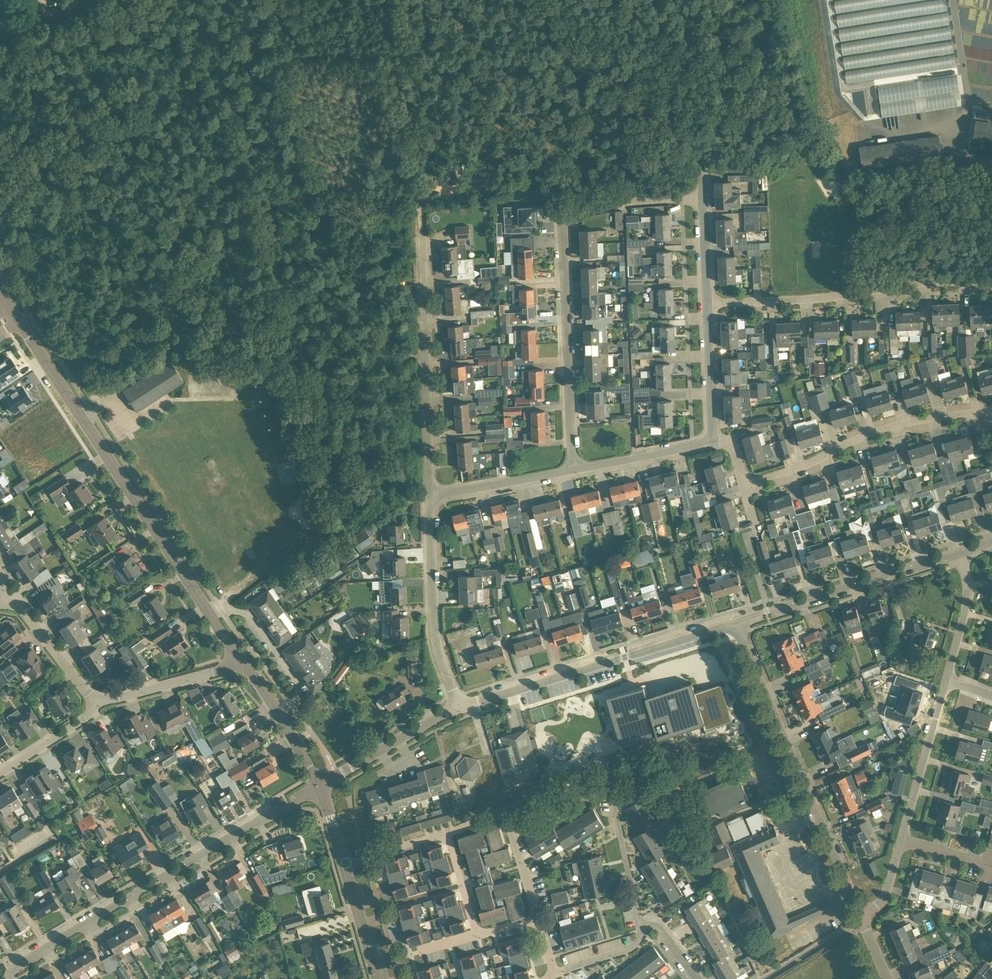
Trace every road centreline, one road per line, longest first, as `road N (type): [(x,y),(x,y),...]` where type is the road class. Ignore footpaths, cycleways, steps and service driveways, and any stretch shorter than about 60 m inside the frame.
road 1 (tertiary): [(238,660),(17,320)]
road 2 (residential): [(572,469),(564,217),(628,201),(707,198)]
road 3 (residential): [(10,978),(15,967),(318,786)]
road 4 (residential): [(863,920),(737,621)]
road 5 (unclassified): [(460,705),(737,621)]
road 6 (residential): [(709,303),(991,284)]
road 7 (residential): [(746,484),(870,432),(991,414)]
road 8 (residential): [(430,495),(422,241)]
road 9 (residential): [(640,926),(609,787),(592,782),(504,811)]
road 10 (unclassified): [(737,621),(960,551)]
road 11 (residential): [(460,705),(435,631),(430,495)]
road 12 (residential): [(902,839),(947,679)]
road 13 (unclassified): [(318,786),(460,705)]
road 14 (residential): [(95,703),(238,660)]
road 15 (tertiary): [(318,786),(238,660)]
road 16 (residential): [(572,469),(715,440)]
road 17 (residential): [(430,495),(572,469)]
road 18 (residential): [(95,703),(23,610),(6,600)]
road 19 (residential): [(715,440),(709,303)]
road 20 (residential): [(947,679),(966,606),(960,551)]
road 21 (residential): [(0,774),(90,715),(95,703)]
road 22 (tertiary): [(378,978),(343,863)]

